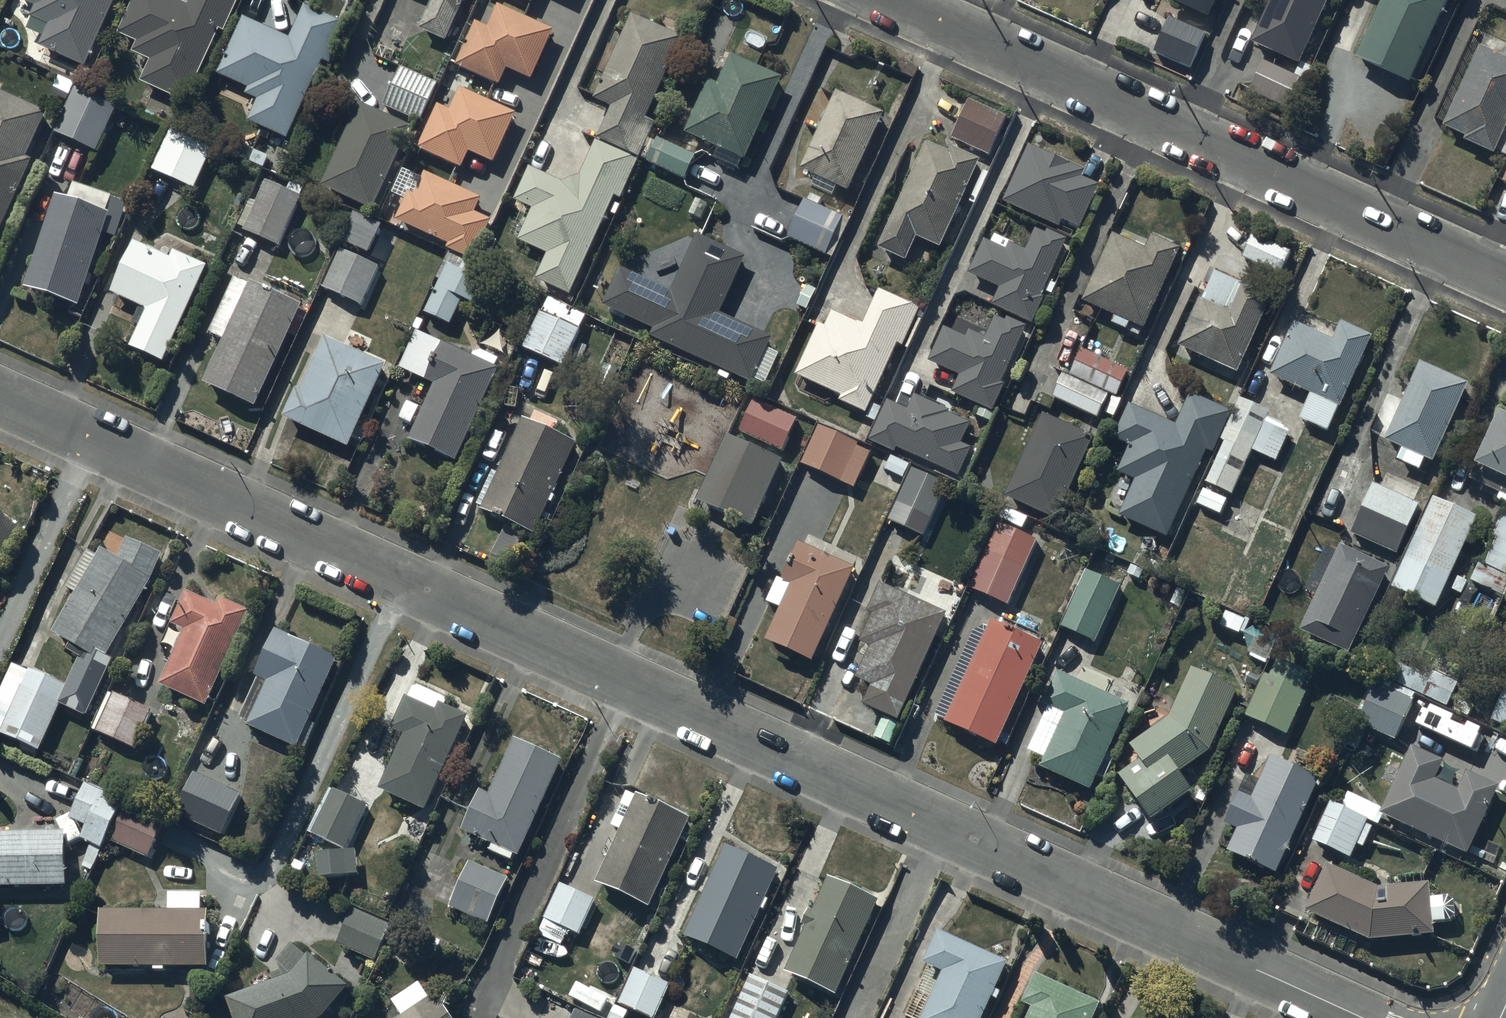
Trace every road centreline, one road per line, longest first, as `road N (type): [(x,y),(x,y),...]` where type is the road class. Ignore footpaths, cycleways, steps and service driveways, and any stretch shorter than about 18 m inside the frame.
road 1 (residential): [(0,393),(1364,1017)]
road 2 (residential): [(881,0),(1505,286)]

